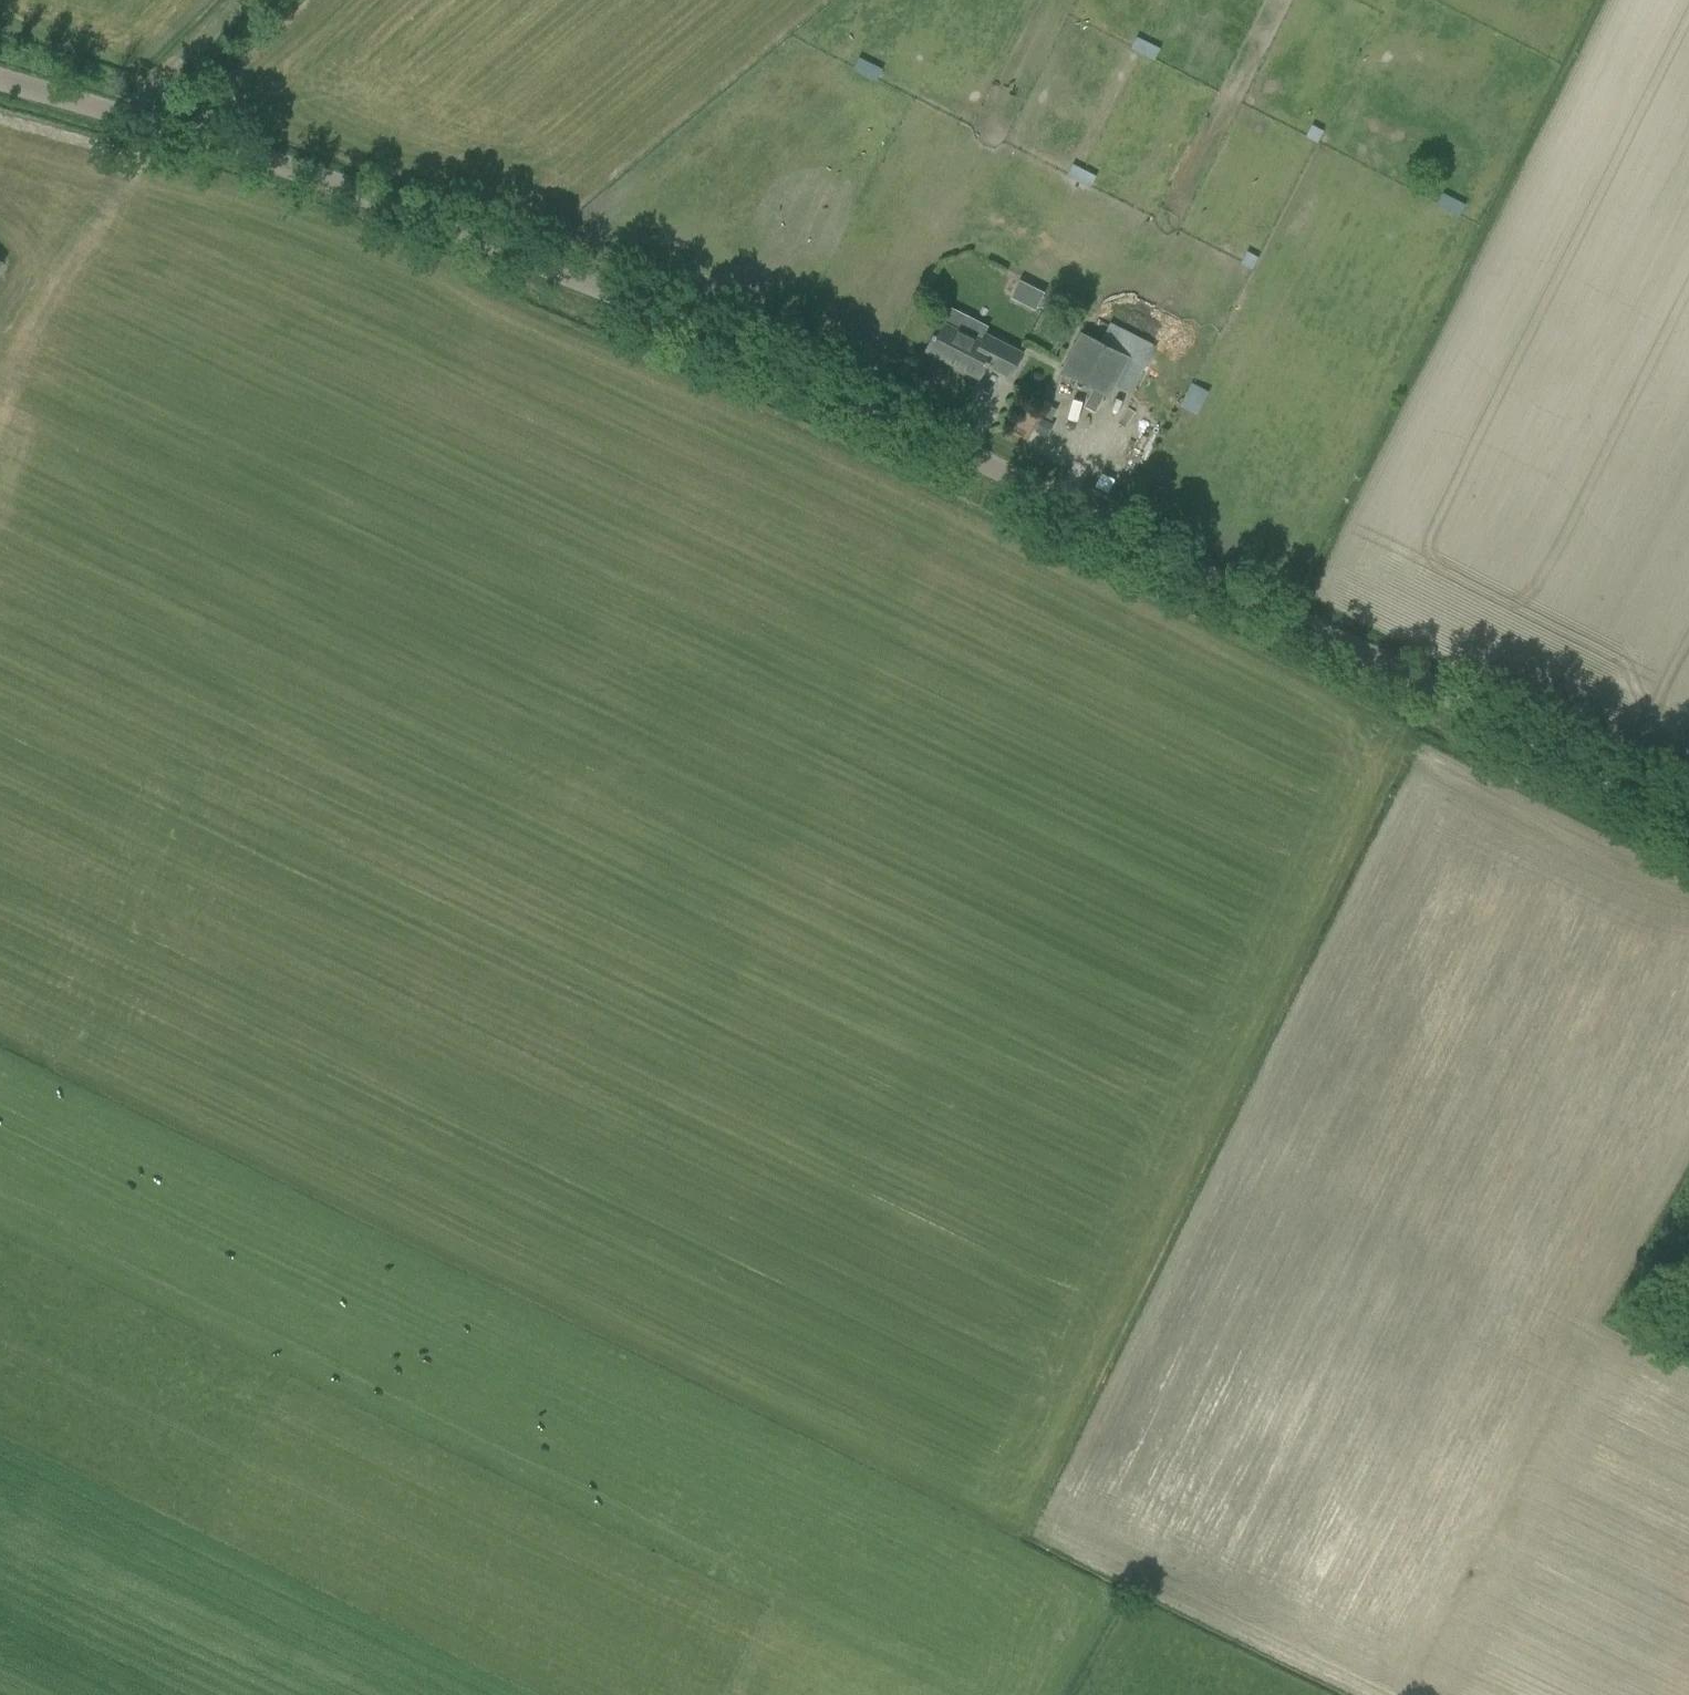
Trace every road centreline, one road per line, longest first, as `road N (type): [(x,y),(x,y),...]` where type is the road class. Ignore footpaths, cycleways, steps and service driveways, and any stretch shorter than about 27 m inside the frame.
road 1 (unclassified): [(1688,806),(758,353),(280,154),(0,70)]

